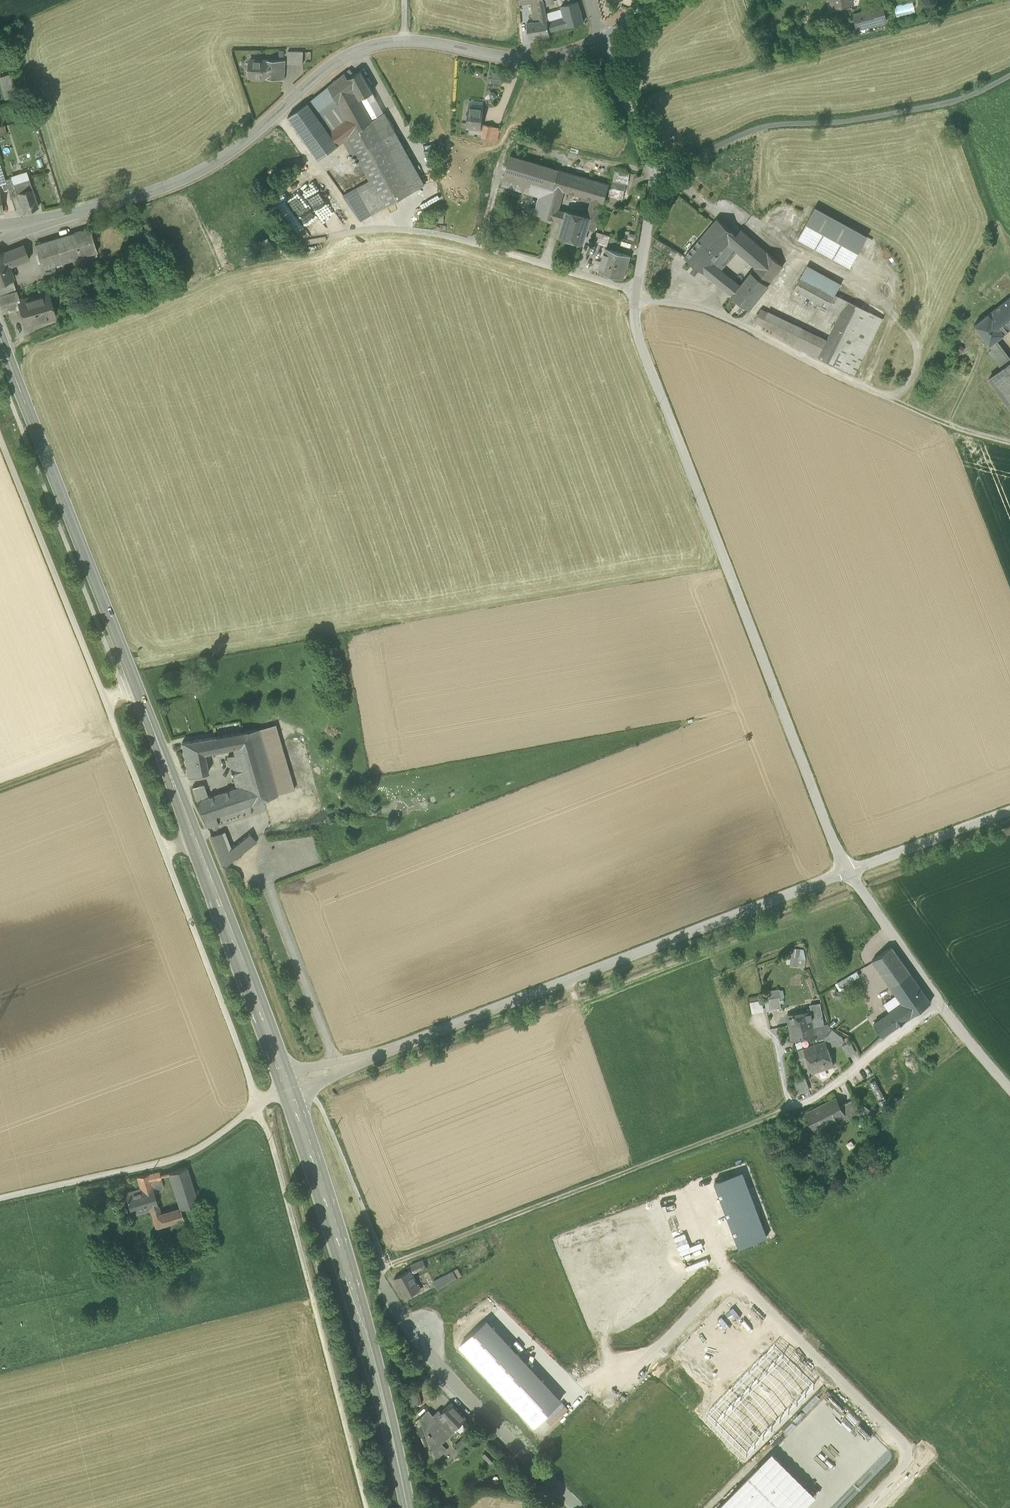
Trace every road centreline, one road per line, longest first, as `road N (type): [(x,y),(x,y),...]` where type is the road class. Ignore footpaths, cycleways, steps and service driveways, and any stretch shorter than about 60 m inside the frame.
road 1 (secondary): [(287,1085),(0,340)]
road 2 (unclassified): [(635,292),(637,331),(851,870)]
road 3 (unclassified): [(851,870),(287,1085)]
road 4 (unclassified): [(869,1507),(917,1459),(729,1277),(652,1354),(599,1374)]
road 5 (residential): [(0,233),(194,174),(336,63),(372,45),(406,40)]
road 6 (secondary): [(407,1507),(360,1317),(287,1085)]
road 7 (track): [(259,1104),(106,701)]
road 8 (track): [(383,1267),(760,1122)]
road 9 (unclassified): [(1009,438),(946,422),(715,313),(635,292)]
road 10 (track): [(254,256),(347,232),(421,231),(635,292)]
road 11 (unclassified): [(1009,74),(948,102),(761,127),(655,172)]
road 12 (unclassified): [(287,1085),(189,1155),(0,1199)]
road 13 (unclassified): [(576,1507),(440,1368),(383,1267)]
road 14 (track): [(106,701),(0,439)]
road 15 (residential): [(941,1002),(816,1097),(760,1122)]
road 16 (residential): [(406,40),(525,57),(603,41)]
road 17 (unclassified): [(1009,812),(851,870)]
road 18 (unclassified): [(851,870),(941,1002)]
road 19 (unclassified): [(603,41),(655,172)]
road 20 (unclassified): [(122,745),(0,790)]
road 21 (unclassified): [(655,172),(635,292)]

